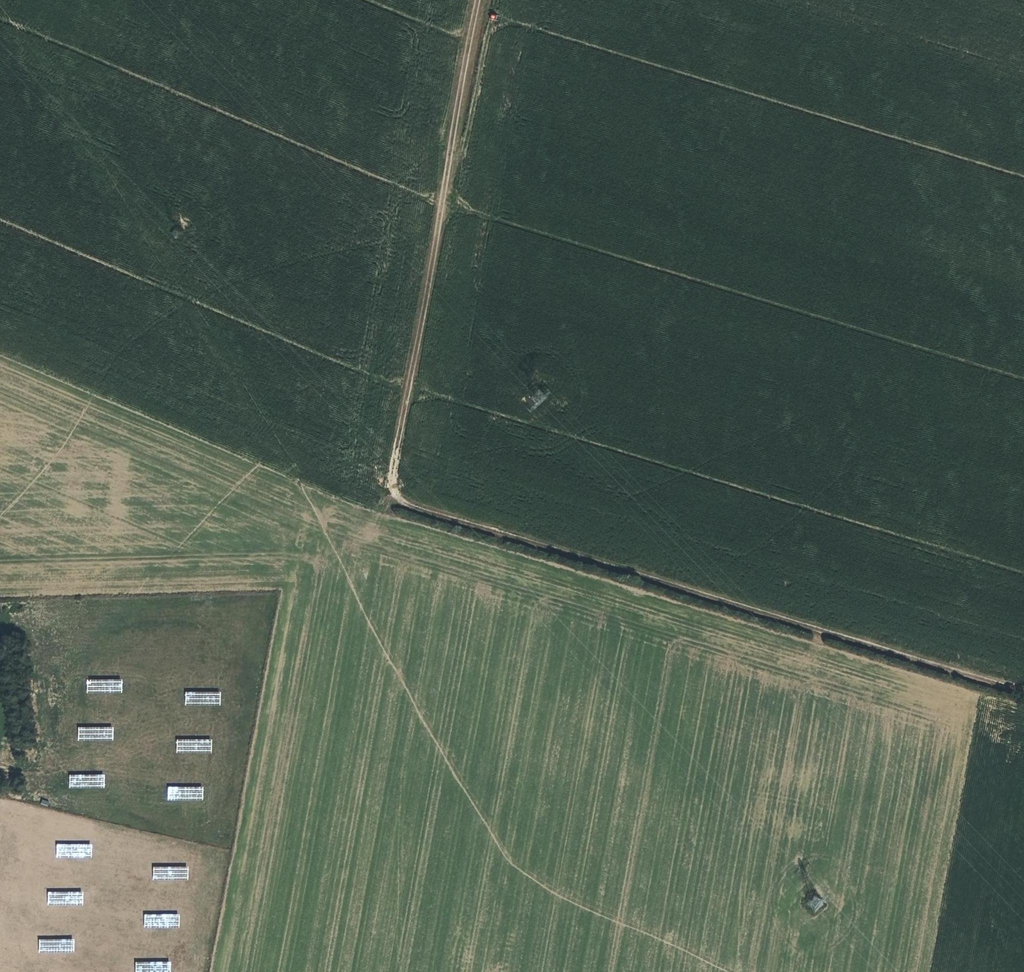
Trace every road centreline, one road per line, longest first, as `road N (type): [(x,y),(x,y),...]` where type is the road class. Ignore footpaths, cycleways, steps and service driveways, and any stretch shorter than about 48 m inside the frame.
road 1 (track): [(1023,697),(402,509),(393,498),(387,482),(476,0)]

